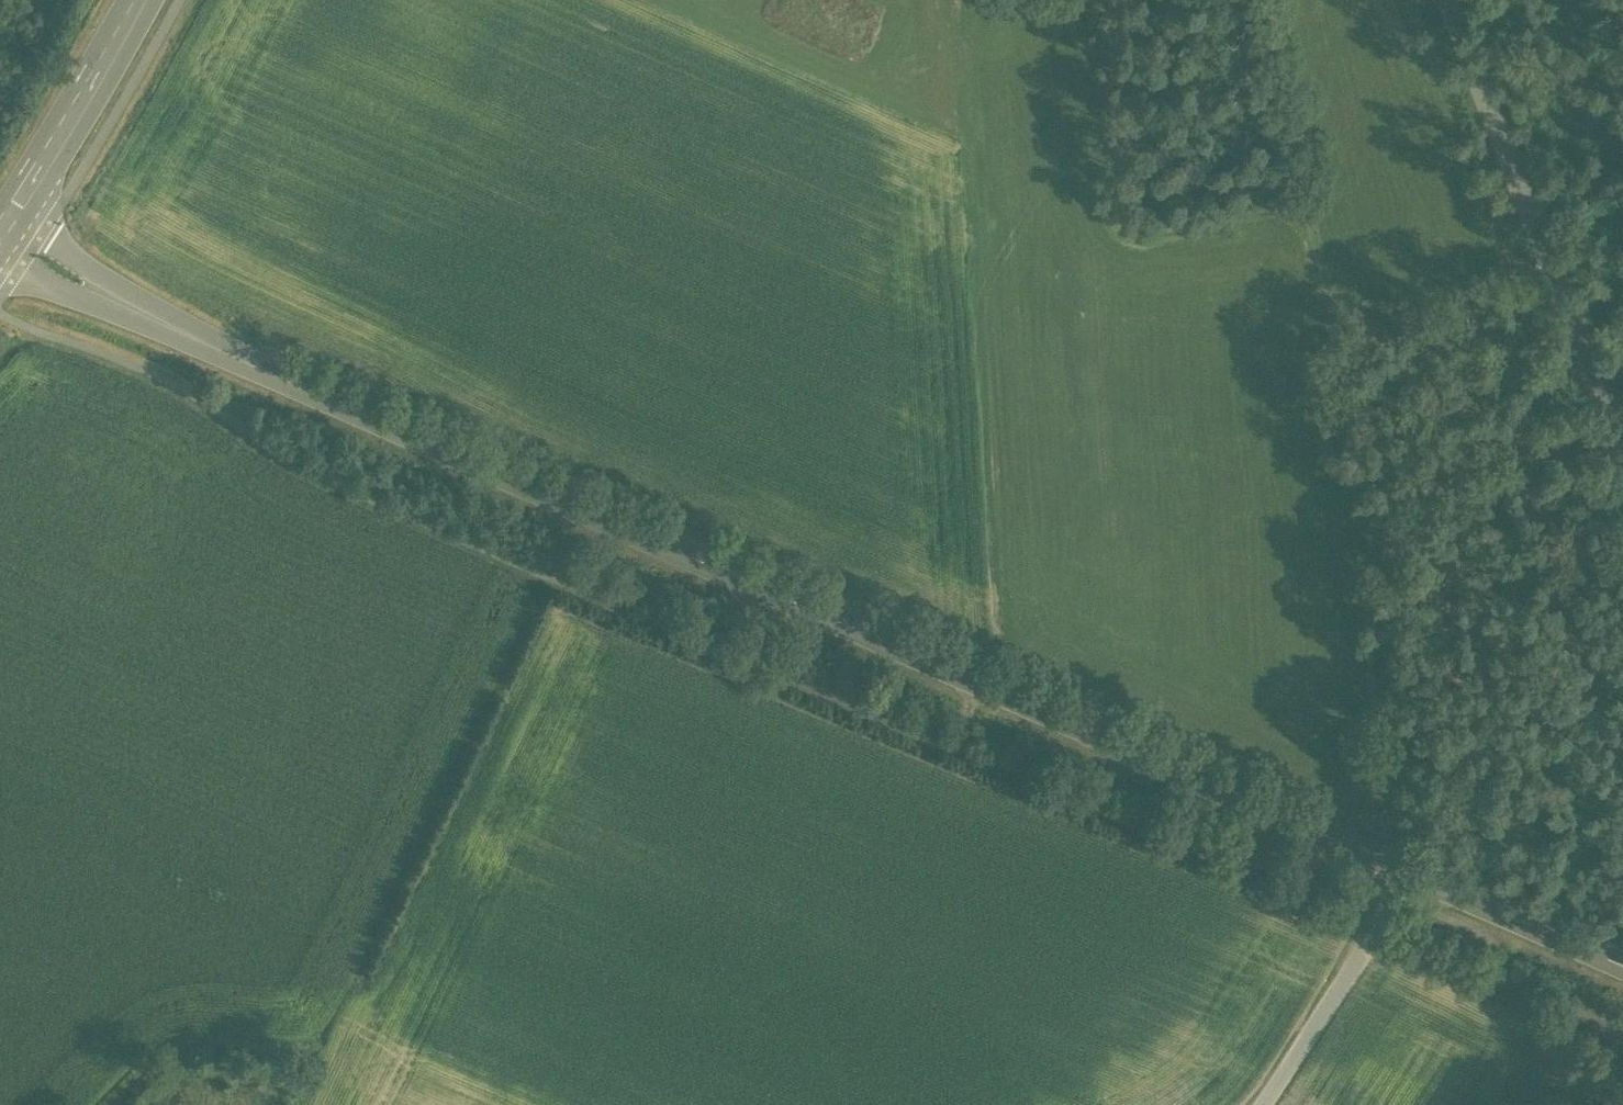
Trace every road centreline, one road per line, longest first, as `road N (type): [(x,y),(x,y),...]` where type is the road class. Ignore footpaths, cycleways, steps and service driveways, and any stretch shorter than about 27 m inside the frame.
road 1 (tertiary): [(1,229),(83,282),(221,349),(1622,964)]
road 2 (unclassified): [(1451,0),(1622,407)]
road 3 (primary): [(1,229),(134,0)]

